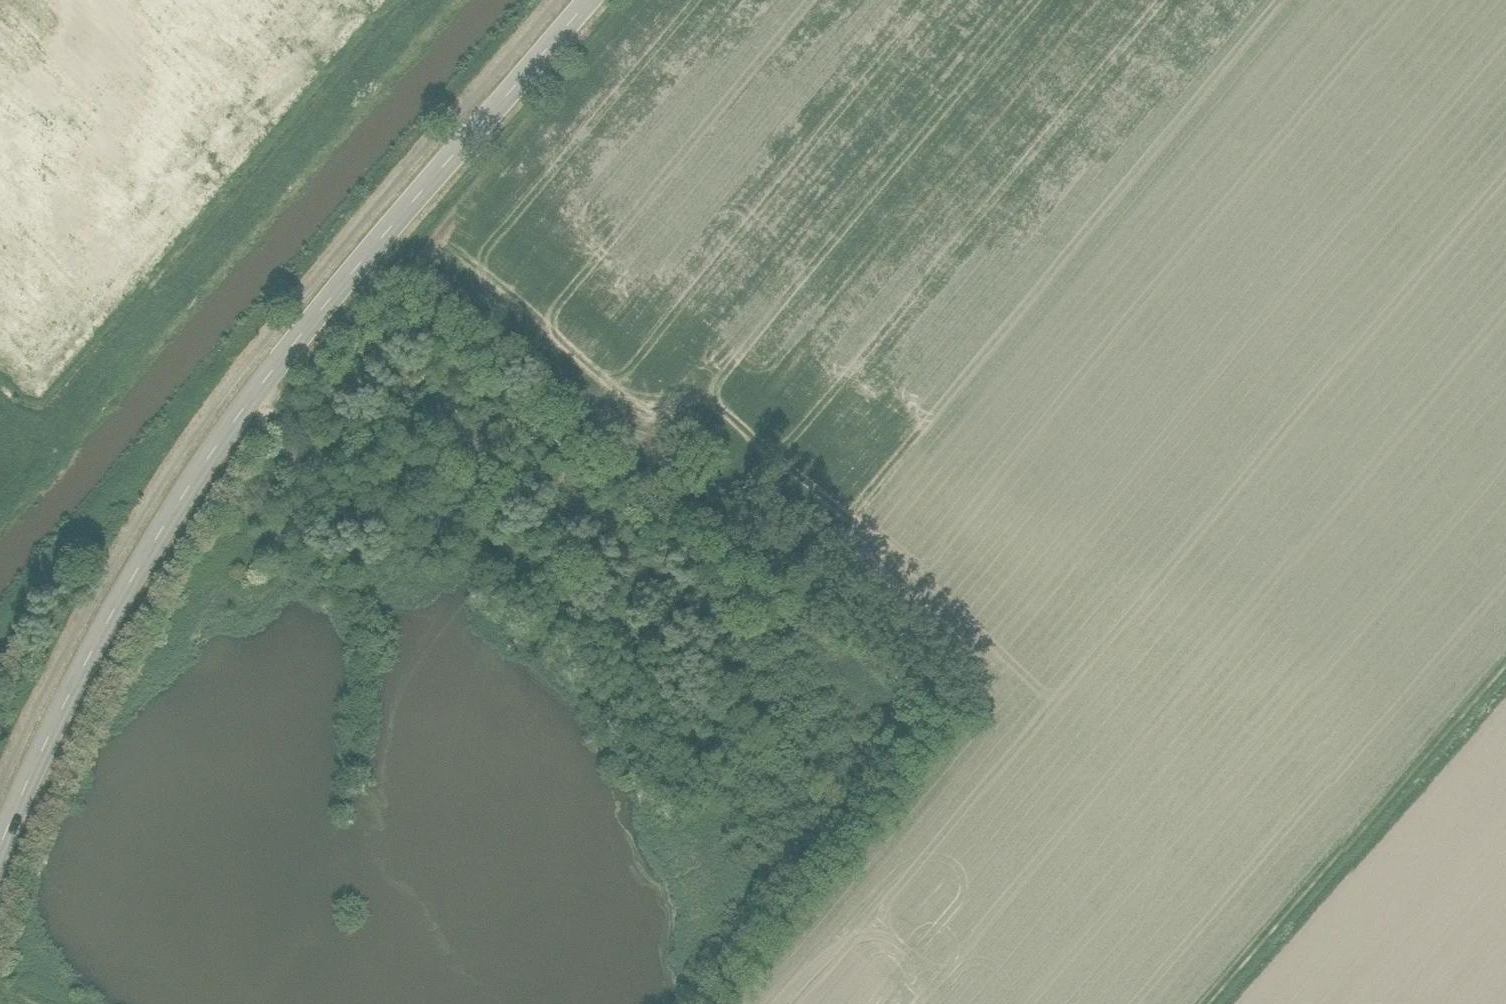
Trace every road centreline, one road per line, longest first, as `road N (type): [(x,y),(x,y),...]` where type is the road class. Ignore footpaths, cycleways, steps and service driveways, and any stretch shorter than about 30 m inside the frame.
road 1 (secondary): [(0,804),(172,478),(303,306),(568,0)]

